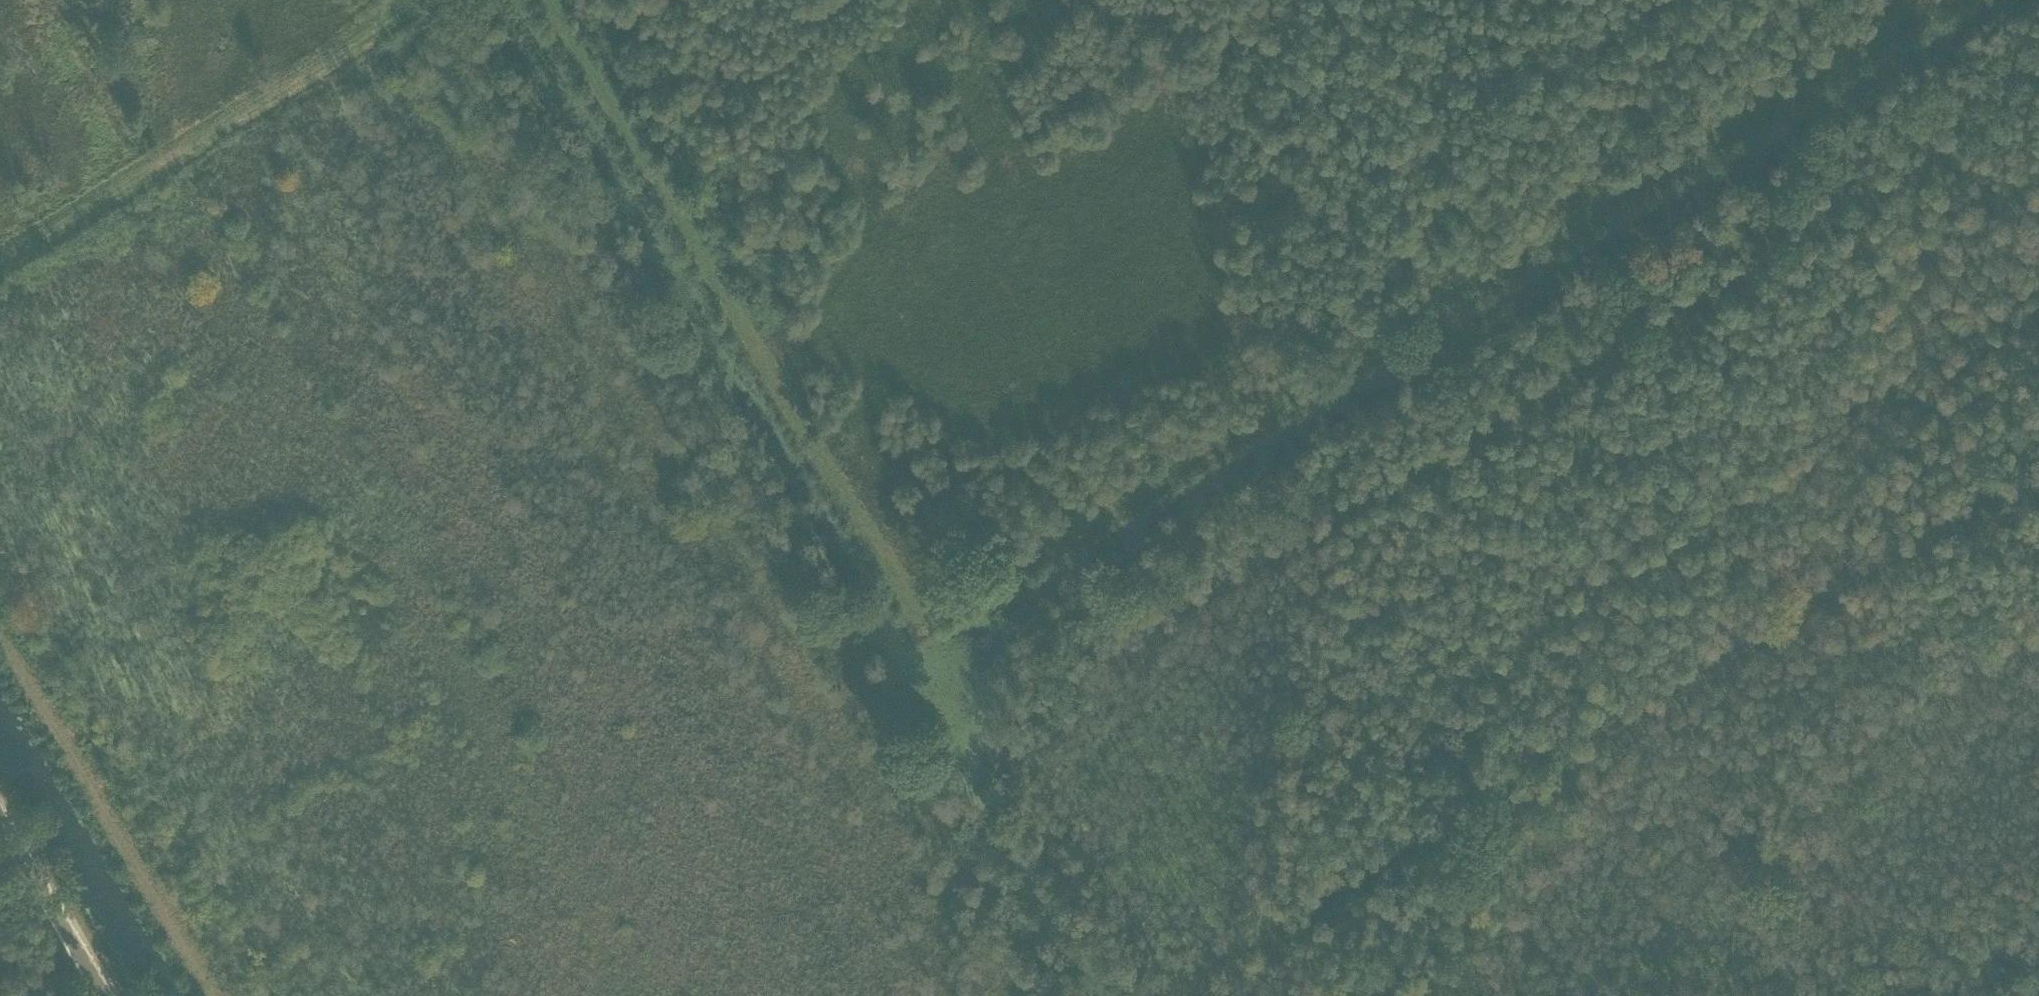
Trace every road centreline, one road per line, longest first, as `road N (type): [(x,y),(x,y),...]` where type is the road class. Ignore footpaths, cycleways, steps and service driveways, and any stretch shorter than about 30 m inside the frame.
road 1 (track): [(545,0),(903,602),(933,614),(1928,0)]
road 2 (track): [(0,256),(422,0)]
road 3 (track): [(225,995),(0,611)]
road 4 (tertiary): [(105,995),(0,820)]

